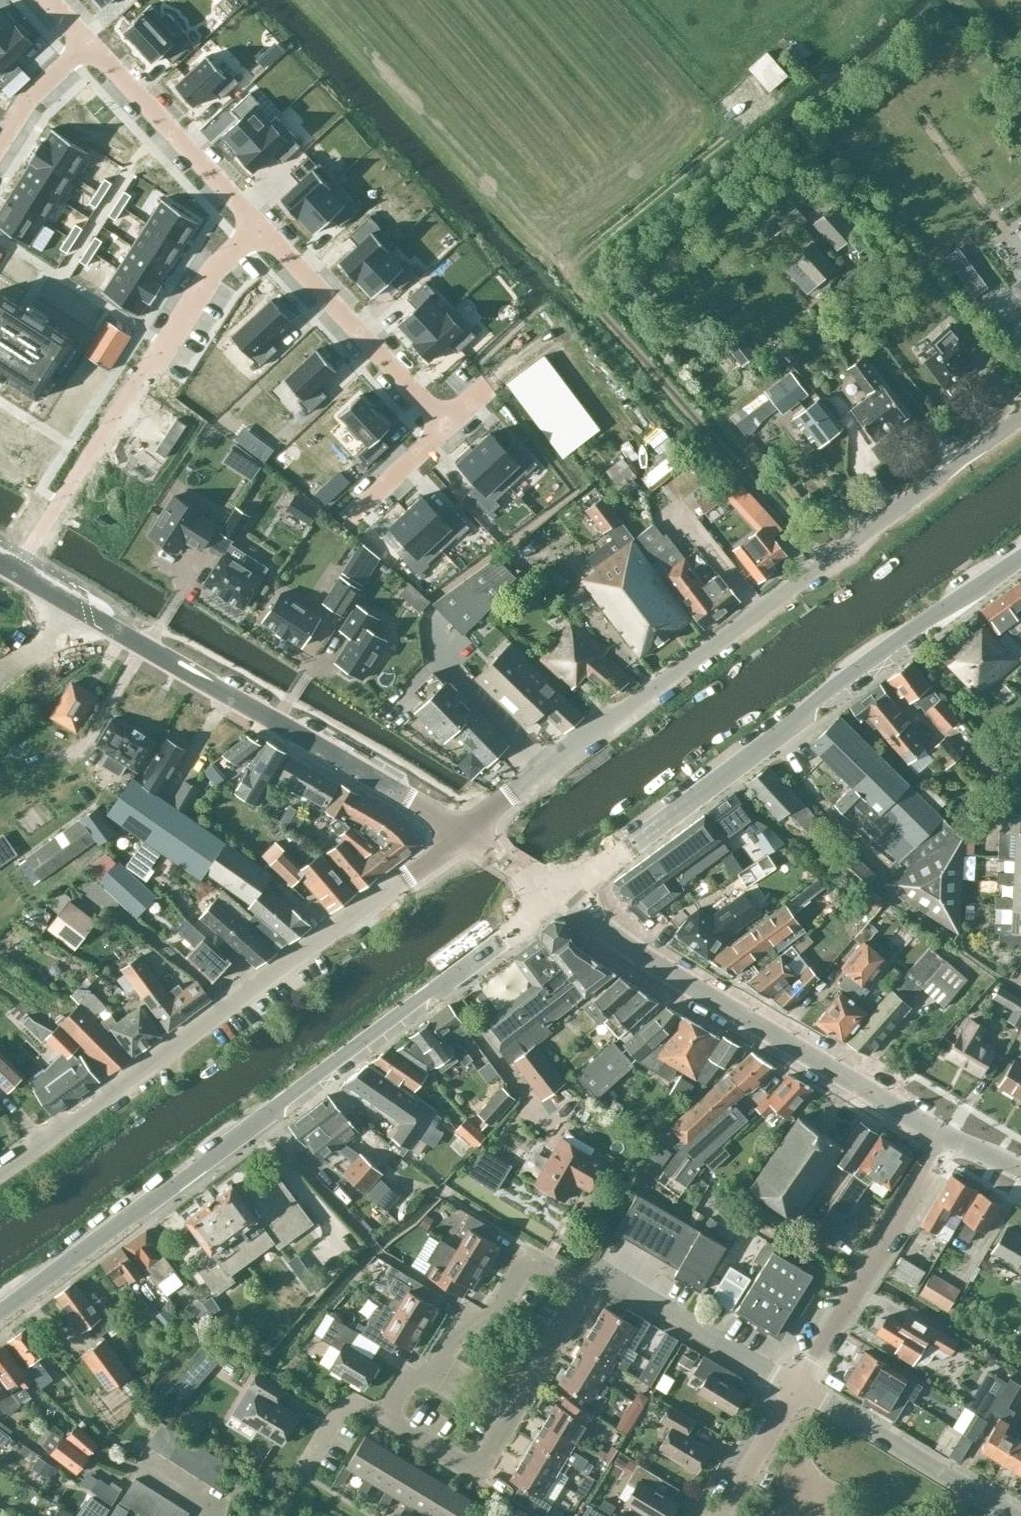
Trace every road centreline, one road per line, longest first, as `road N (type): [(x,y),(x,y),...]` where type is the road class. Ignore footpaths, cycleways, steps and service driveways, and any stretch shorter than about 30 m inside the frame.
road 1 (tertiary): [(0,1317),(560,897)]
road 2 (unclassified): [(462,835),(1020,416)]
road 3 (track): [(742,132),(564,284),(823,561)]
road 4 (residential): [(0,1174),(462,835)]
road 5 (tertiary): [(560,897),(1020,561)]
road 6 (unclassified): [(416,803),(0,565)]
road 7 (unclassified): [(947,1138),(560,897)]
road 8 (residential): [(588,1294),(480,1474),(387,1415)]
road 9 (residential): [(387,1415),(412,1374),(433,1375),(474,1312),(498,1313),(534,1258),(588,1294)]
road 10 (residential): [(798,1388),(947,1138)]
road 11 (residential): [(445,428),(253,225)]
road 12 (residential): [(798,1388),(603,1269),(588,1294)]
road 13 (residential): [(1007,1515),(798,1388)]
road 14 (residential): [(253,225),(89,47)]
road 15 (residential): [(253,225),(209,270),(139,376)]
road 16 (residential): [(720,1515),(798,1388)]
road 17 (residential): [(0,145),(32,96),(89,47)]
road 18 (residential): [(303,1472),(349,1400),(387,1415)]

